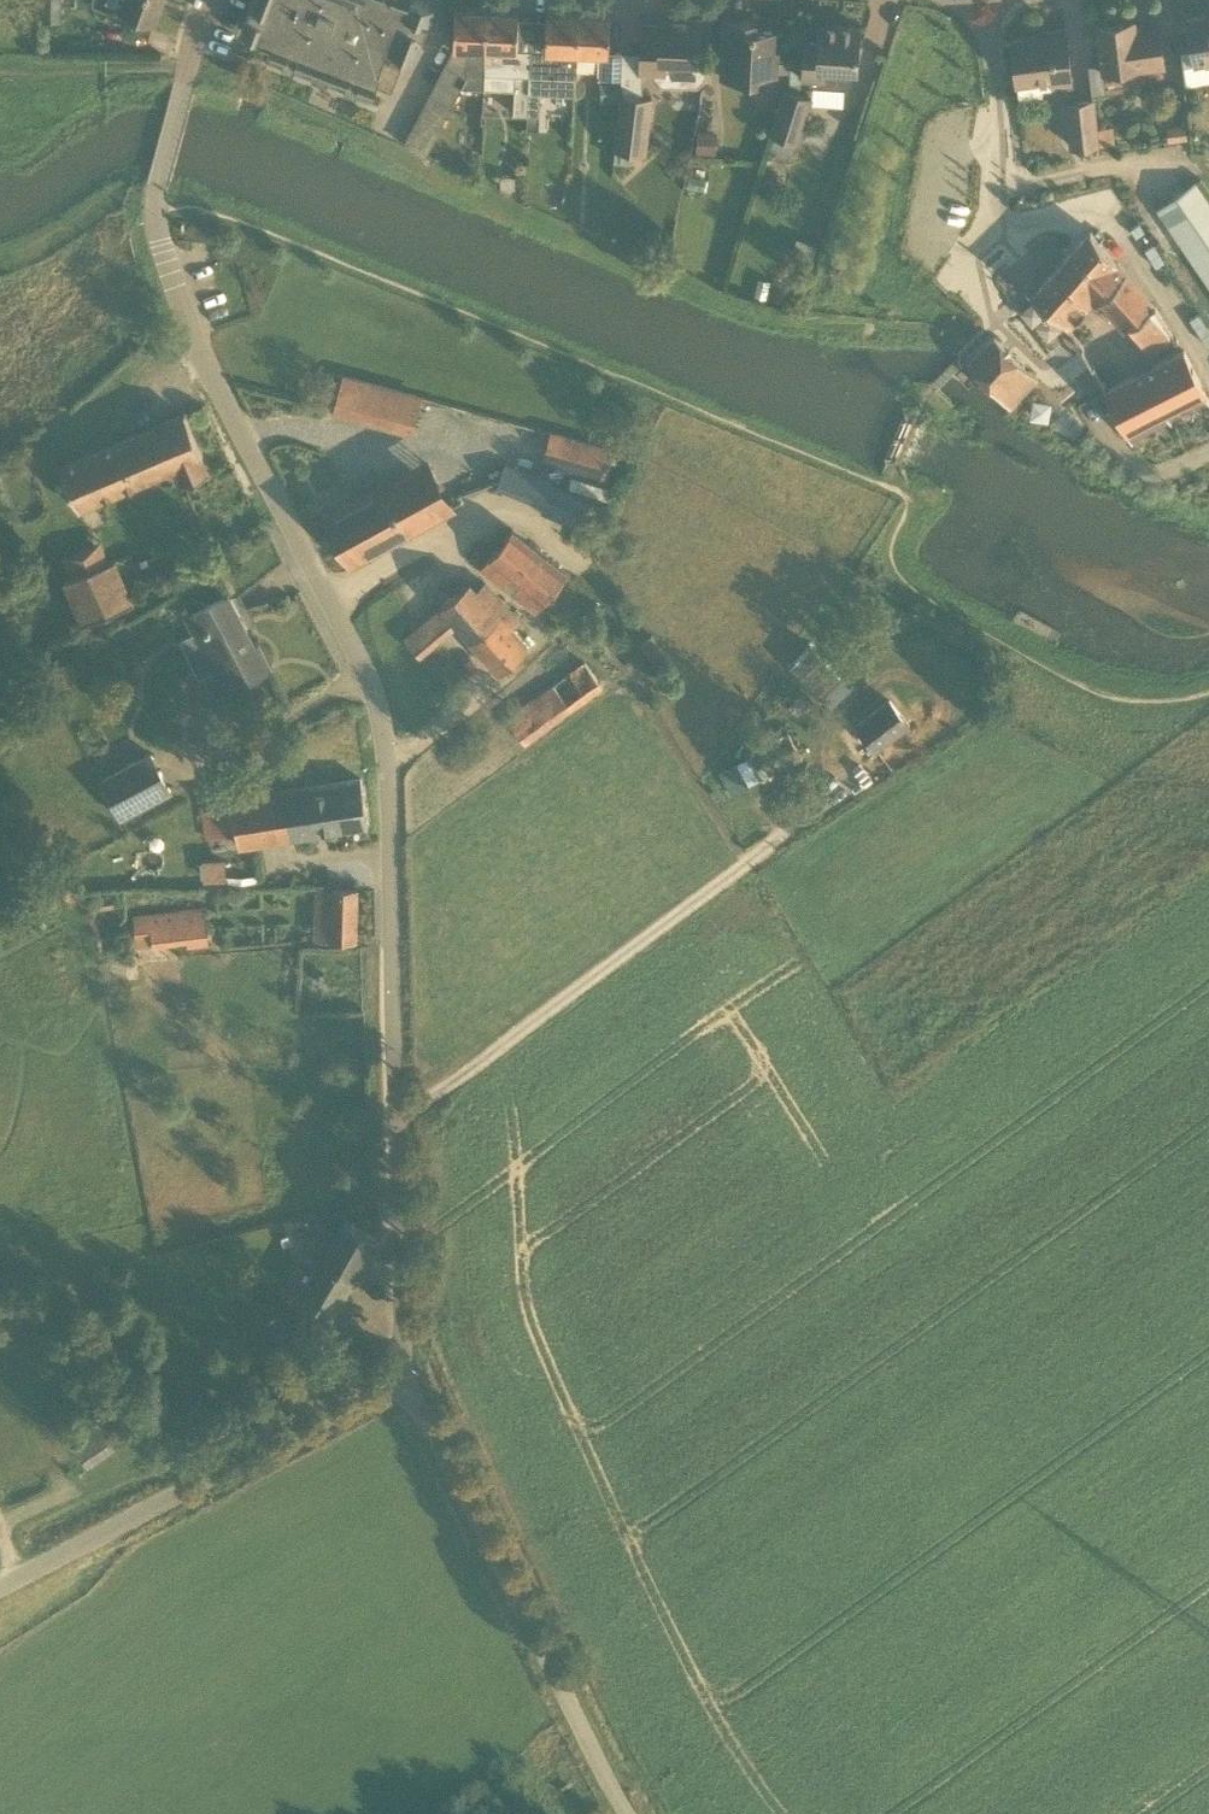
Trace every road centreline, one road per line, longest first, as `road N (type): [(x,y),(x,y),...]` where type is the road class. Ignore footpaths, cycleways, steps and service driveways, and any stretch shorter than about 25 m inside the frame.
road 1 (unclassified): [(406,1380),(389,759),(370,681),(190,336),(158,239),(155,185),(213,0)]
road 2 (unclassified): [(628,1813),(406,1380)]
road 3 (track): [(784,837),(397,1112)]
road 4 (unclassified): [(0,1587),(406,1380)]

